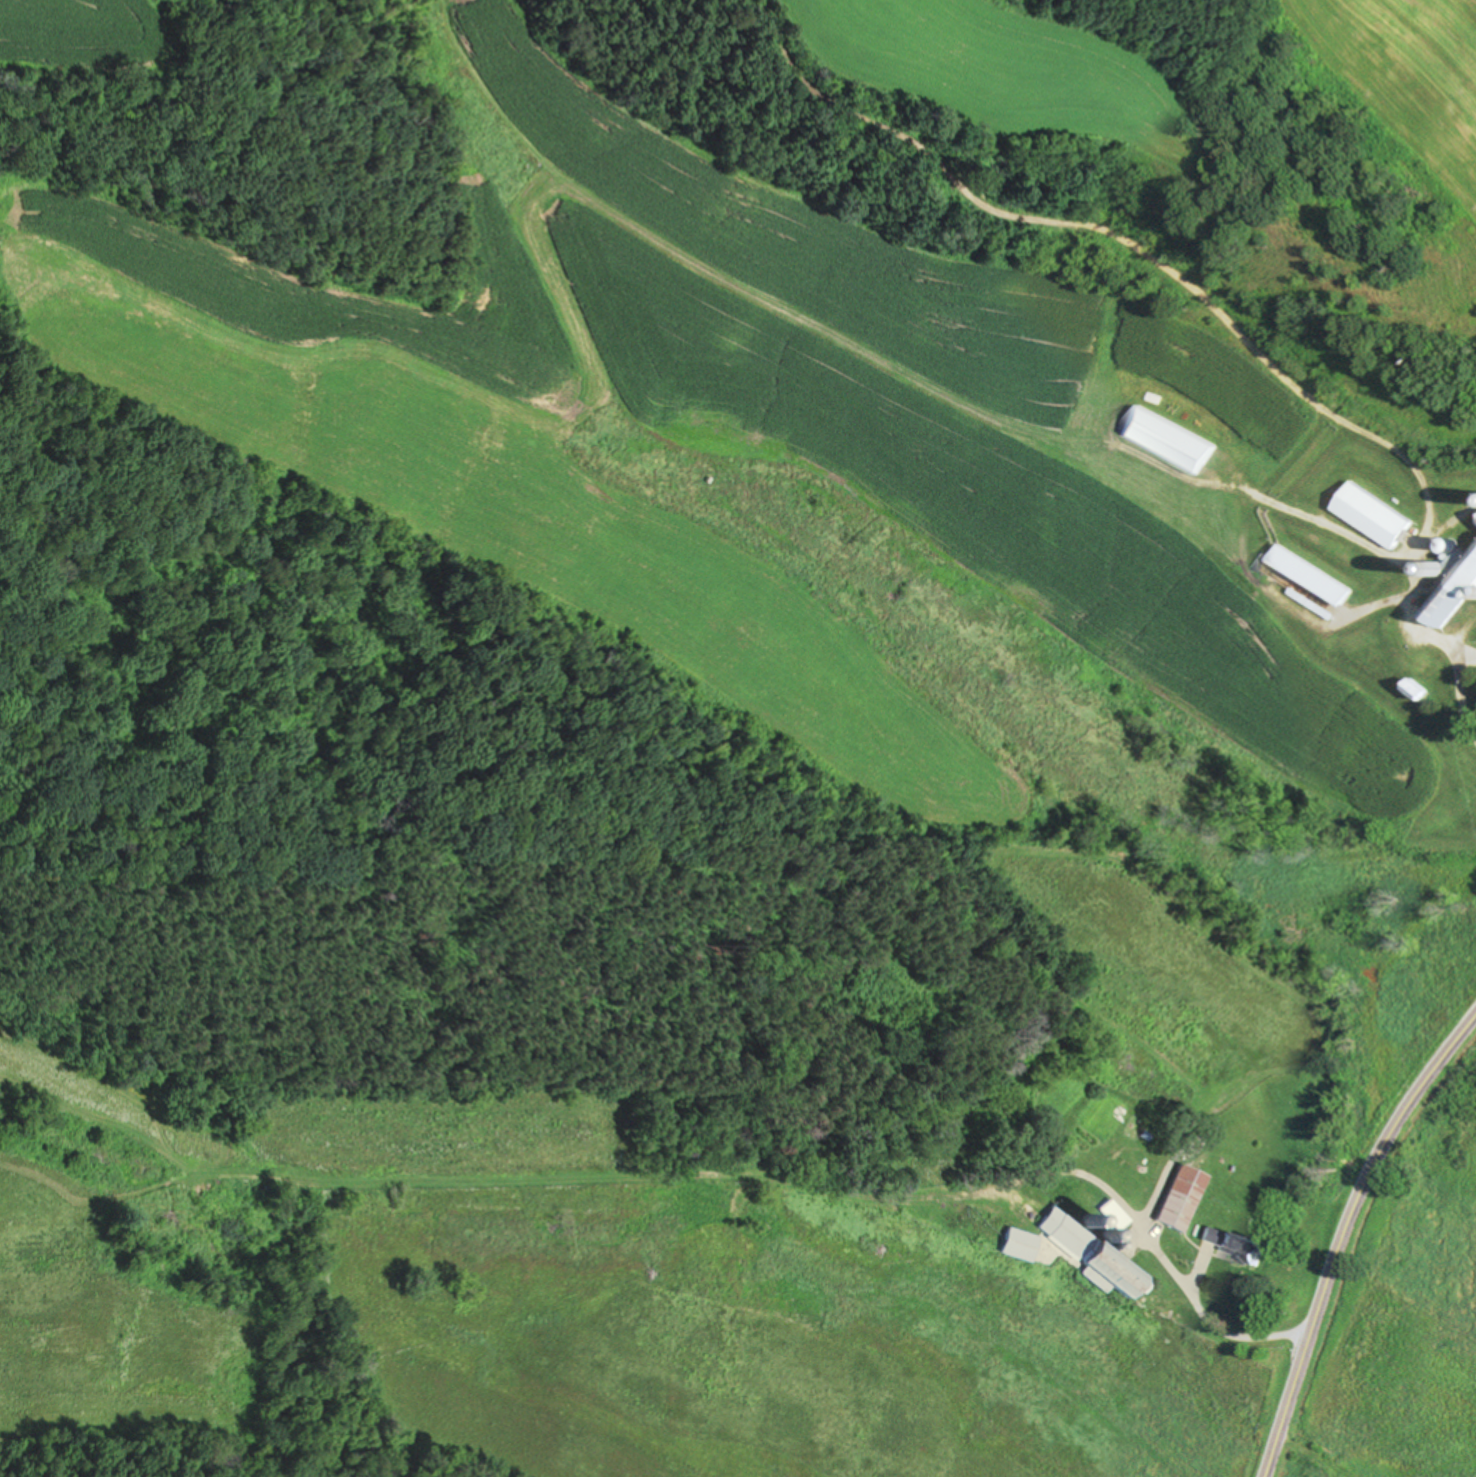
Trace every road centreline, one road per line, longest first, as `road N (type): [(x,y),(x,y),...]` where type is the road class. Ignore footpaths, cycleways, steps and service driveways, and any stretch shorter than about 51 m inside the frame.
road 1 (secondary): [(1267,1476),(1362,1184),(1408,1103),(1475,1019)]

